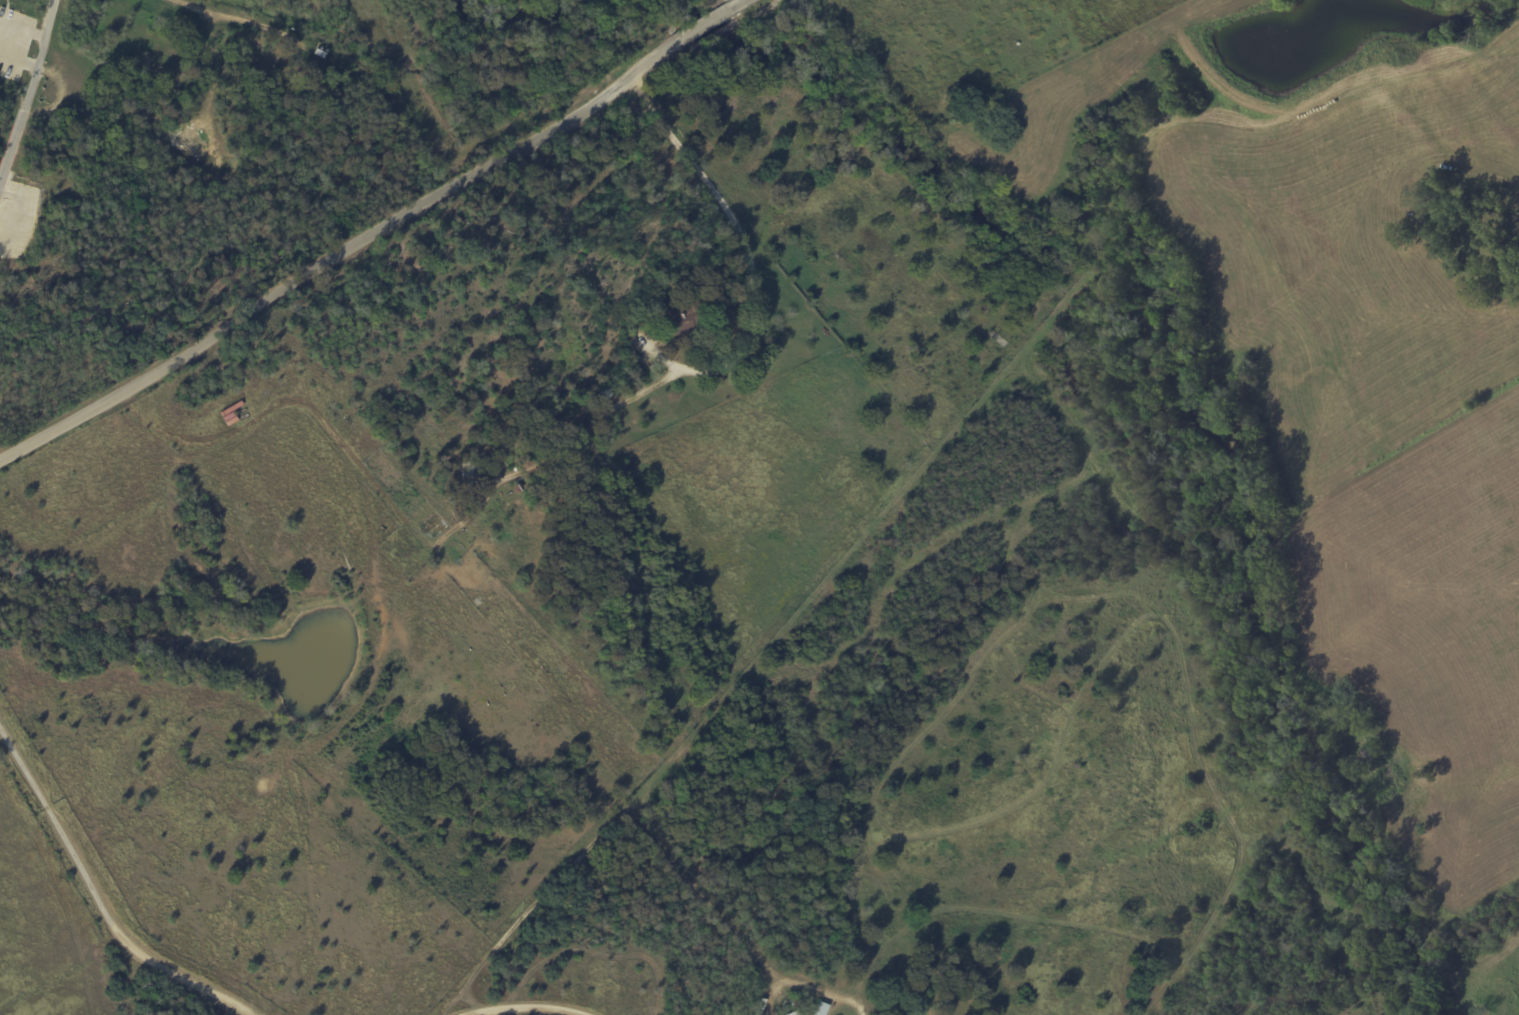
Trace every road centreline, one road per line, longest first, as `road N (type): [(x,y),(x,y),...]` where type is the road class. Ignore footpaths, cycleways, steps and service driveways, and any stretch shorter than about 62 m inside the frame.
road 1 (residential): [(0,459),(169,367),(287,287),(591,111),(653,56),(748,0)]

